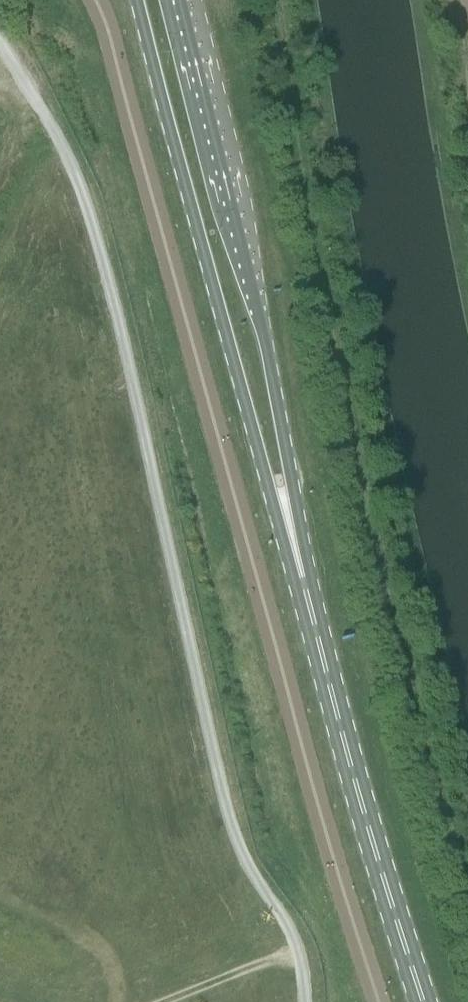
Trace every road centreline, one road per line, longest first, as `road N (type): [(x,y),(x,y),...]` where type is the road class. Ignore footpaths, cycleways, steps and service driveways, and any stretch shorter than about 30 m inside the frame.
road 1 (unclassified): [(94,0),(379,1001)]
road 2 (secondary): [(136,0),(262,472),(292,539)]
road 3 (secondary): [(292,539),(290,473),(265,346),(178,0)]
road 4 (secondary): [(425,1001),(292,539)]
road 5 (track): [(301,955),(169,1001)]

